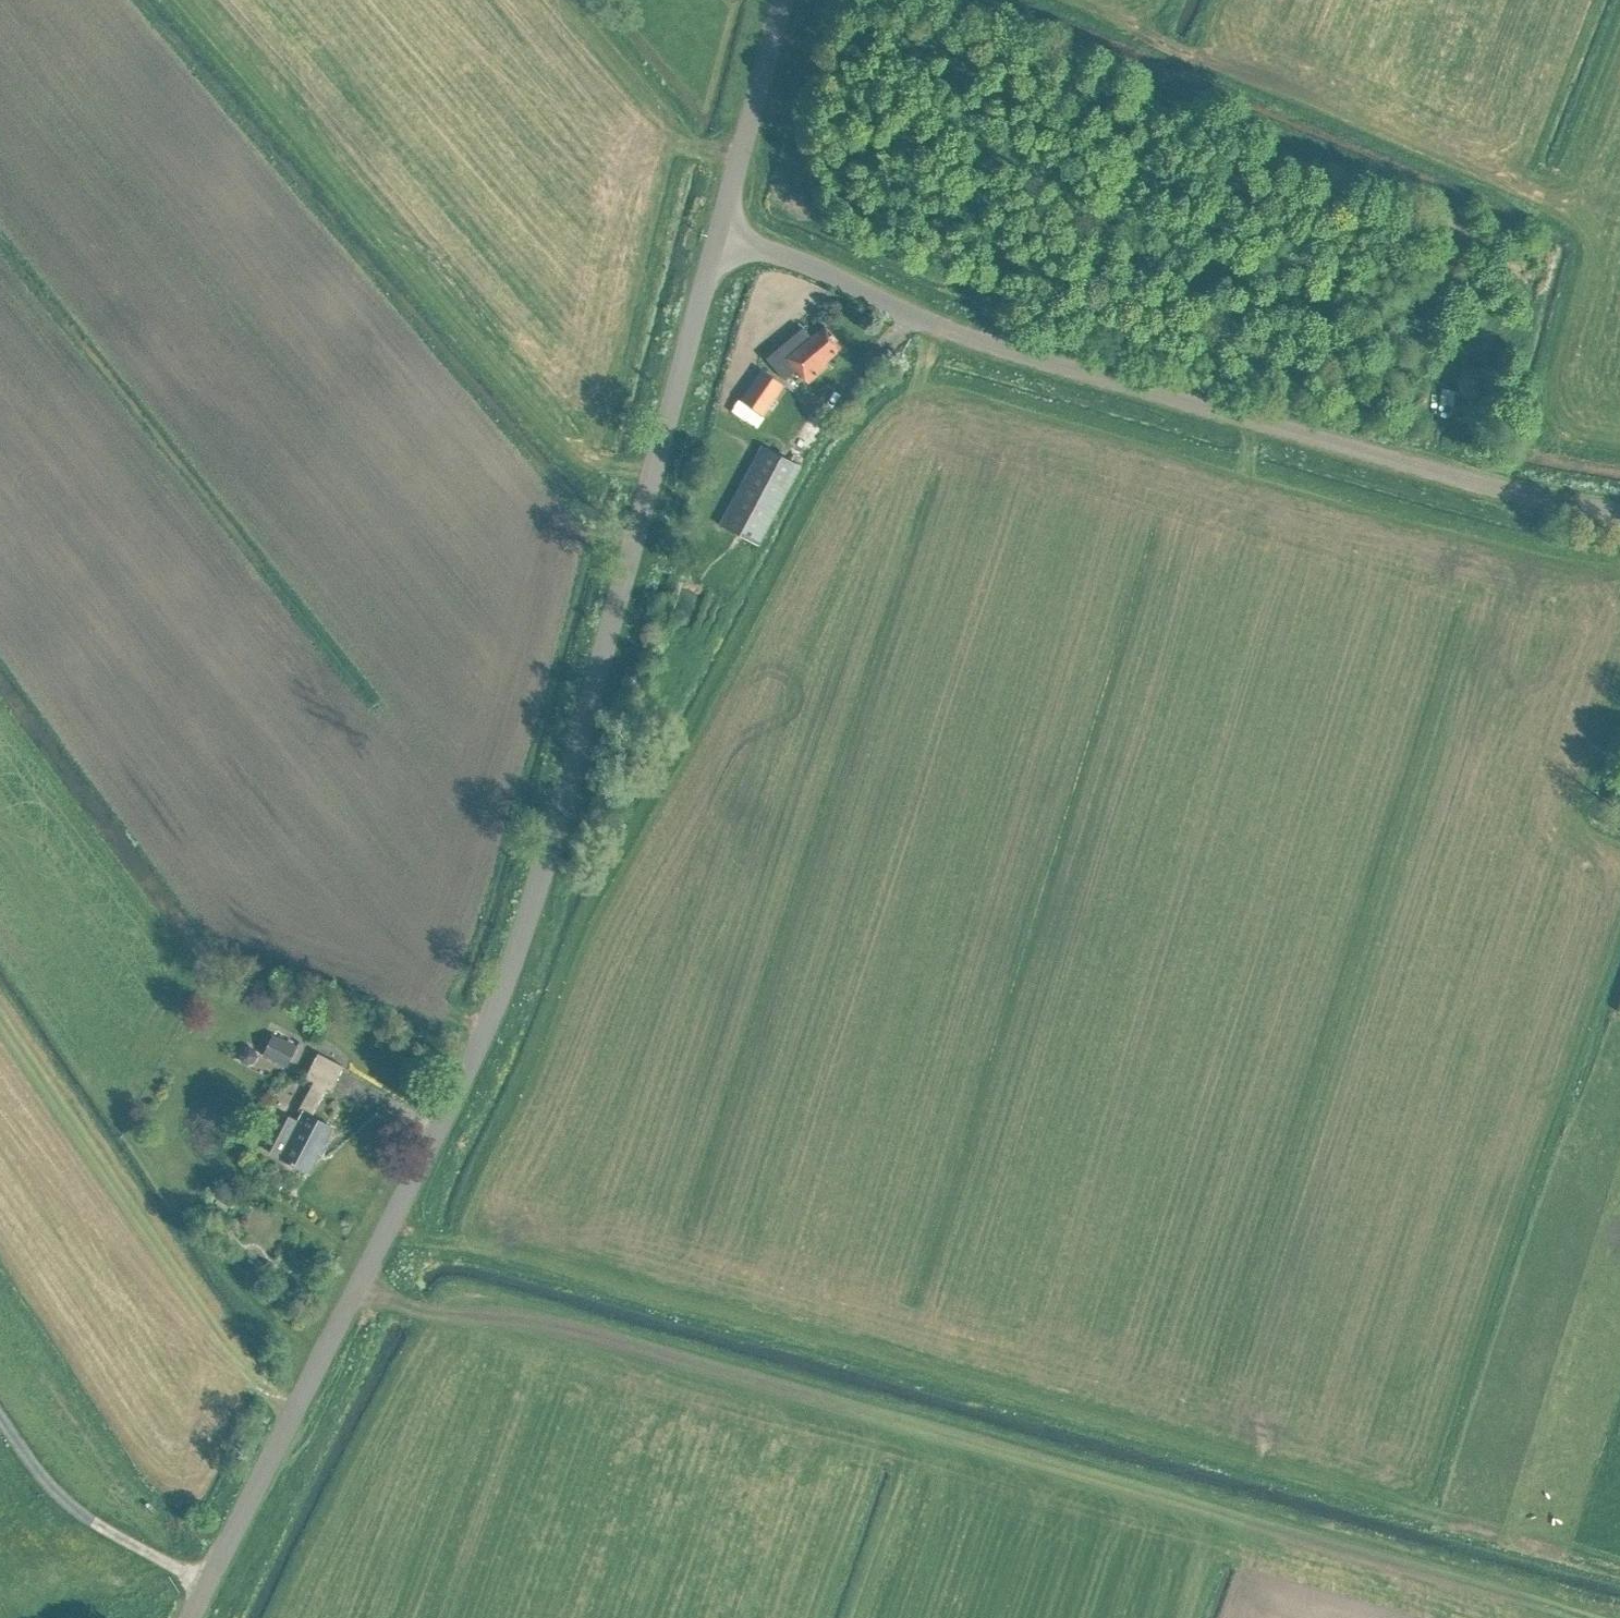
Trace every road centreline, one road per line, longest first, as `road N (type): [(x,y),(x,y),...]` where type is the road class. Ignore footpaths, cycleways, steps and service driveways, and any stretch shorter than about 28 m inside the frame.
road 1 (unclassified): [(187,1617),(497,998),(554,828),(723,238)]
road 2 (unclassified): [(1619,515),(1455,480),(950,331),(723,238)]
road 3 (track): [(207,1582),(71,1504),(0,1415)]
road 4 (unclassified): [(723,238),(786,0)]

